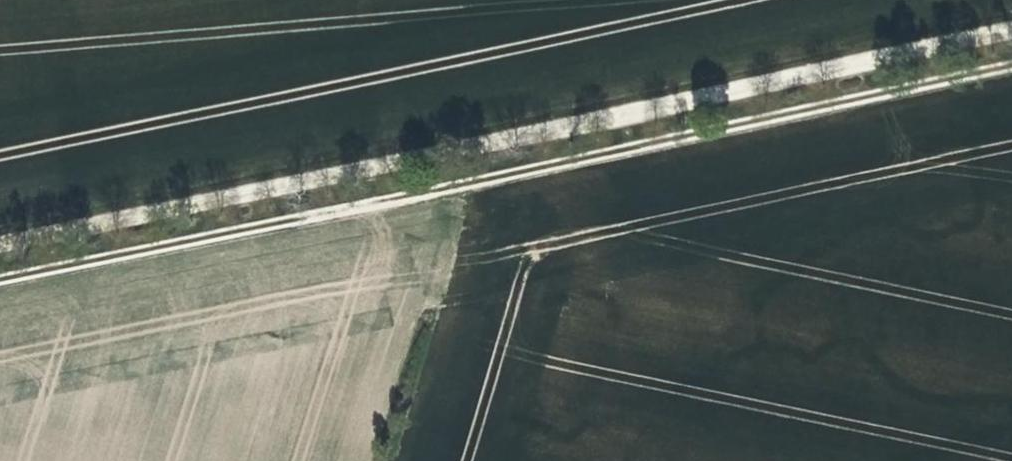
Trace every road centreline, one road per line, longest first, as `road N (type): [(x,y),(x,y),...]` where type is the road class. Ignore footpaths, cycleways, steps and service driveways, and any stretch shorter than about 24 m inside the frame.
road 1 (track): [(1011,67),(0,277)]
road 2 (track): [(1011,28),(0,236)]

